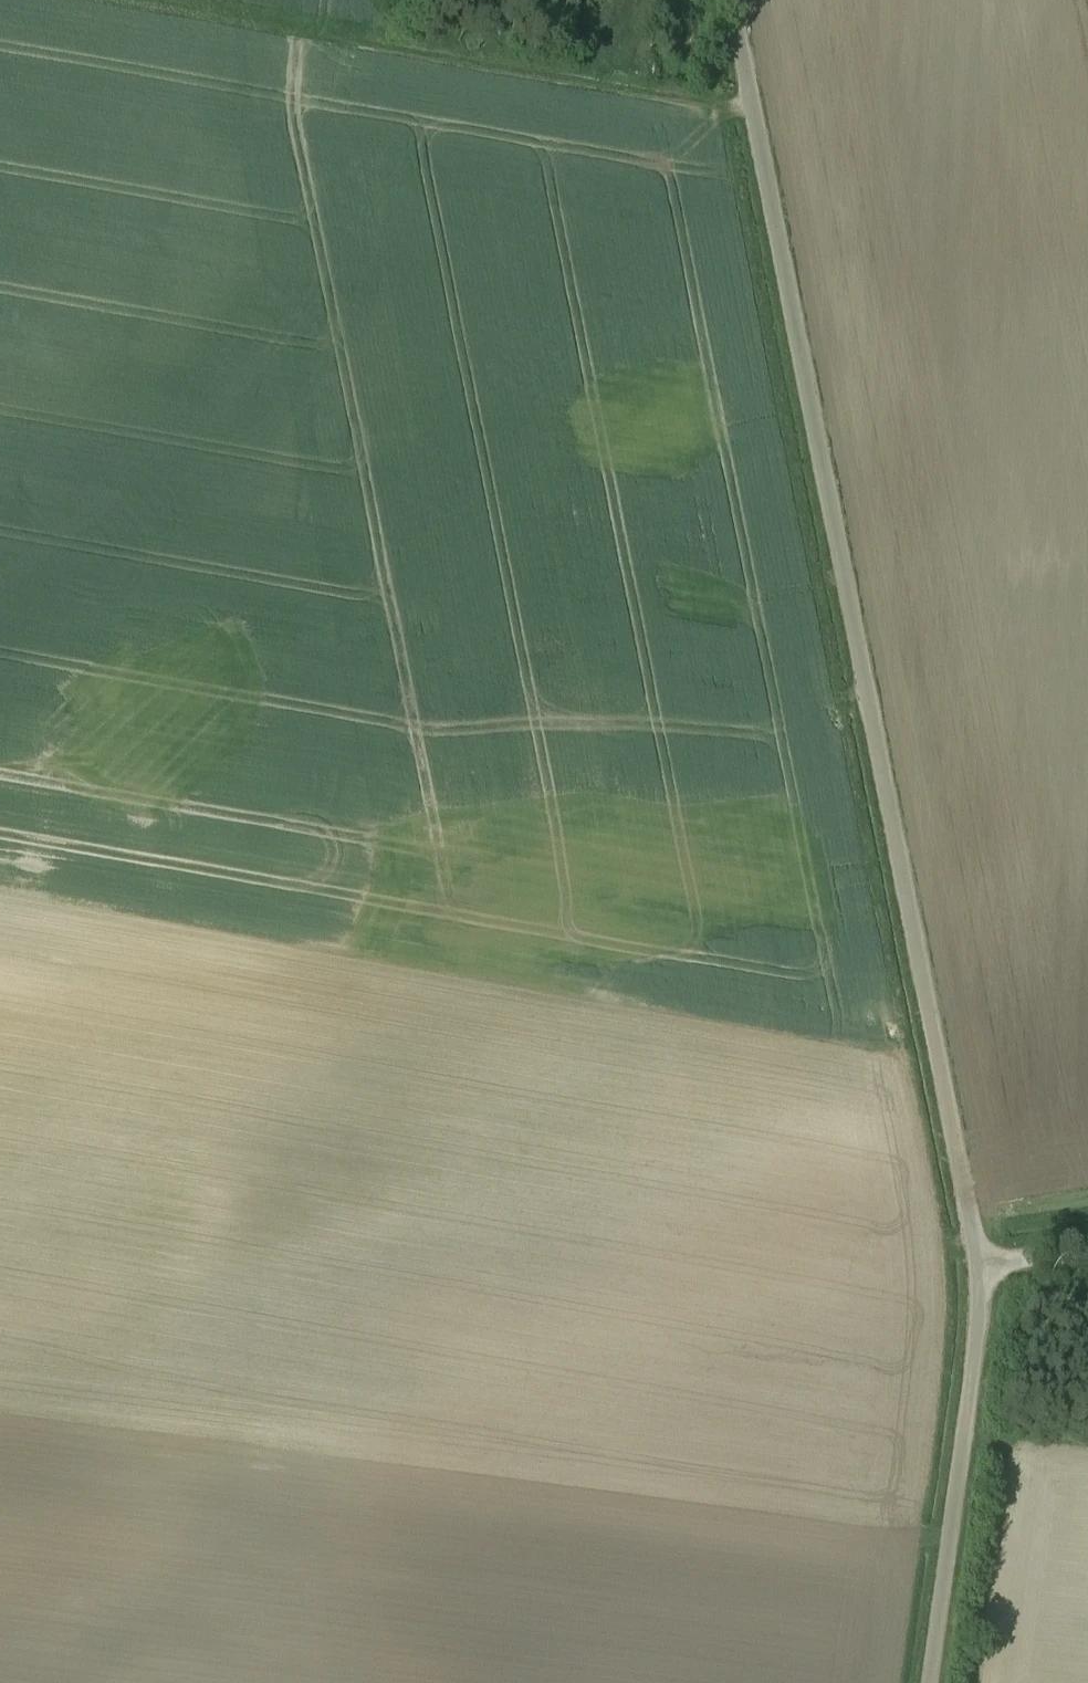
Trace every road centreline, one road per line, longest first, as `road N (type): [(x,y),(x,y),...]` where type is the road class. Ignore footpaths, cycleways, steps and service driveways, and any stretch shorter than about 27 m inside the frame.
road 1 (unclassified): [(731,0),(979,1282)]
road 2 (unclassified): [(979,1282),(925,1682)]

